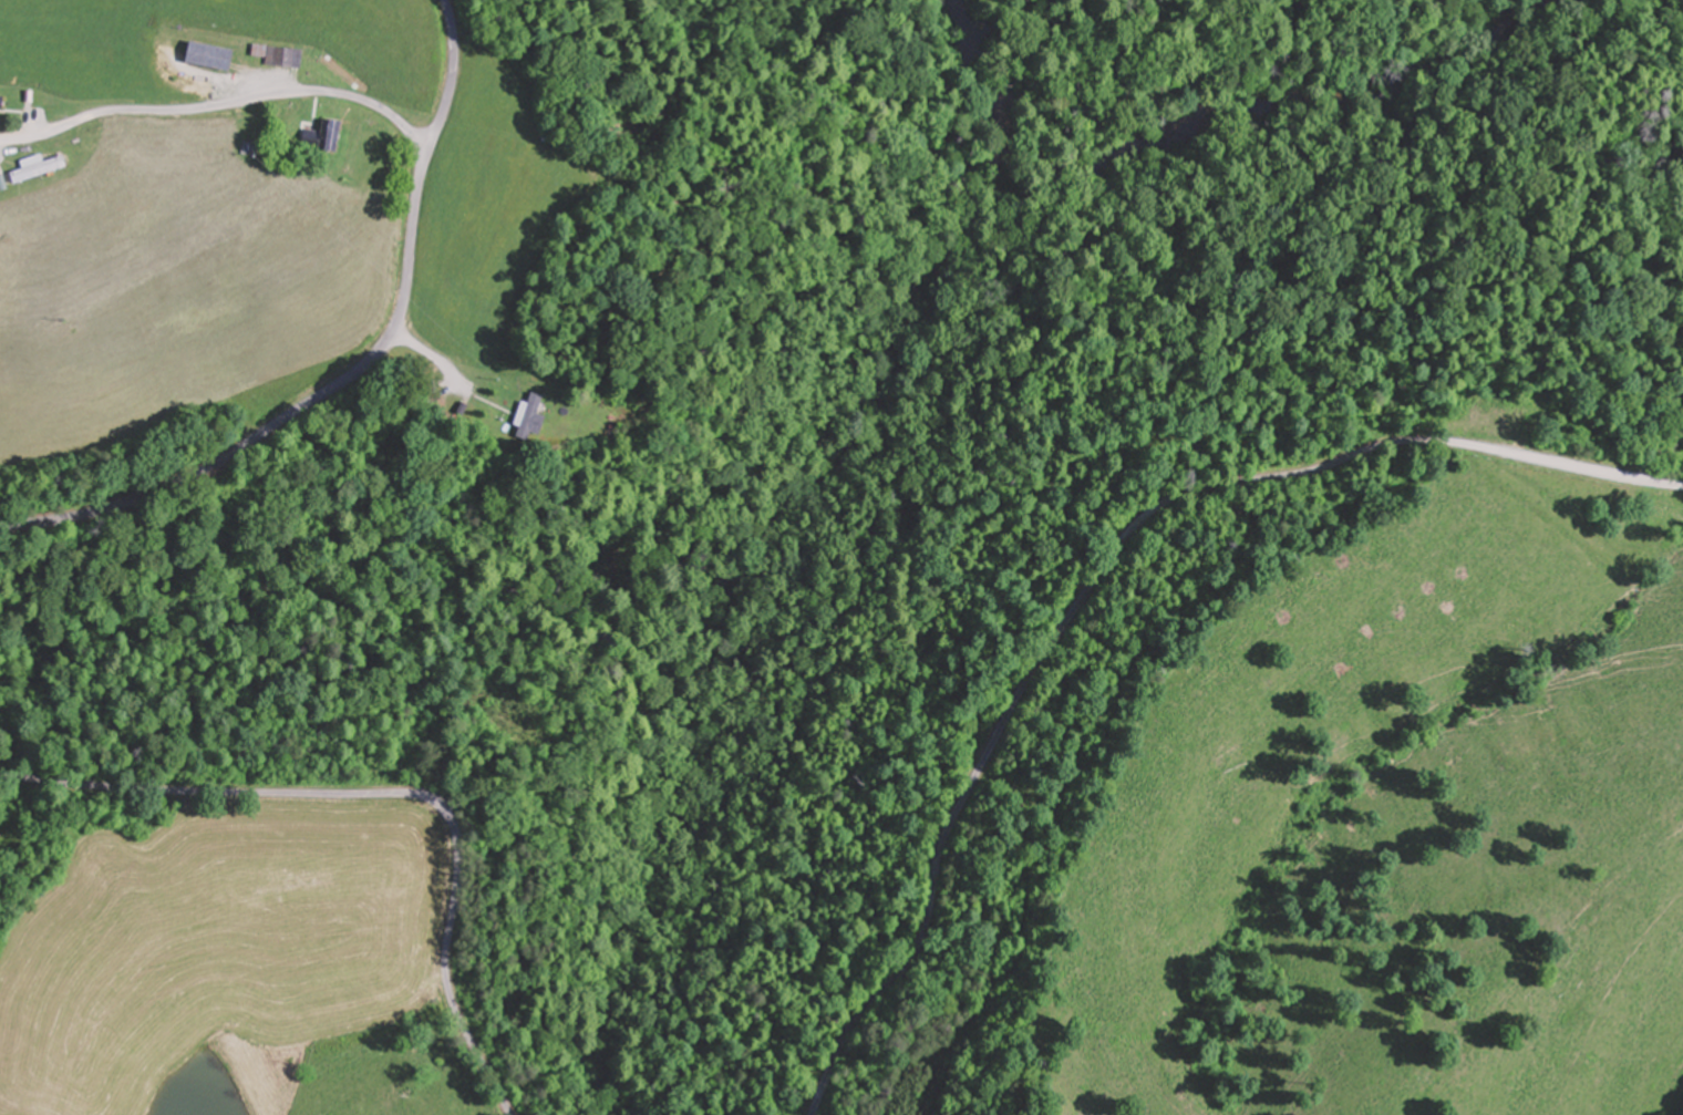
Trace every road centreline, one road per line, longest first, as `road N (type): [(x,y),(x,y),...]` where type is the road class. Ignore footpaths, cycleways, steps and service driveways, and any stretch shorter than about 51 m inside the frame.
road 1 (residential): [(808,1114),(812,1095),(857,1025),(920,948),(946,840),(1032,675),(1116,551),(1166,506),(1356,453),(1469,446),(1682,486)]
road 2 (residential): [(510,1114),(451,998),(448,822),(426,799),(132,789),(0,776)]
road 3 (residential): [(0,531),(76,520),(178,485),(276,434),(373,358),(402,299),(430,146)]
road 4 (residential): [(430,146),(366,101),(311,91),(205,107),(122,110),(0,142)]
road 5 (residential): [(430,146),(451,54),(440,0)]

